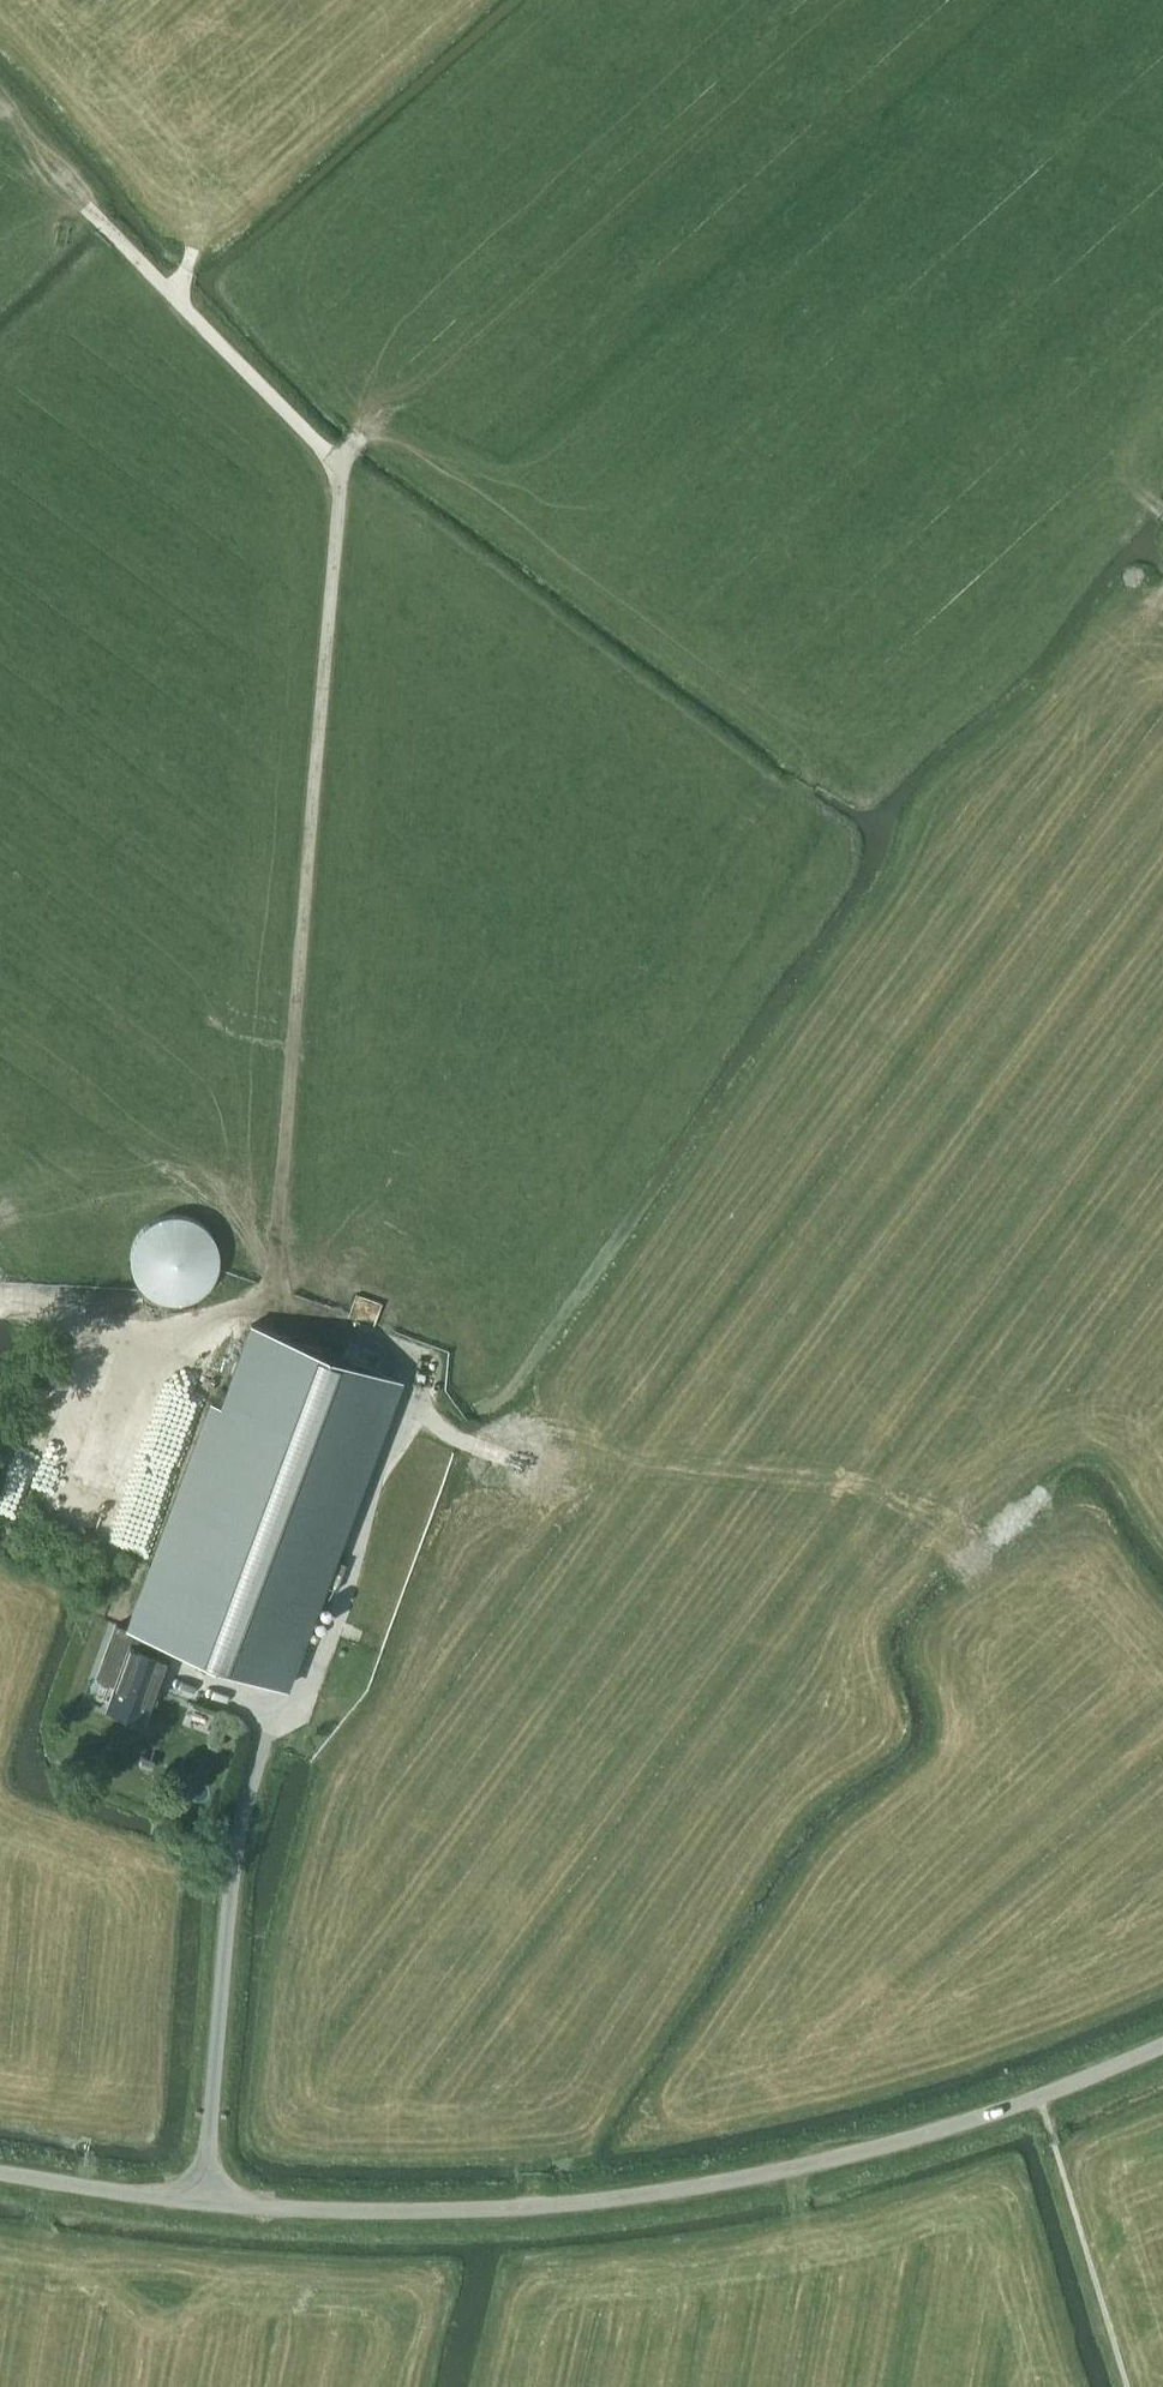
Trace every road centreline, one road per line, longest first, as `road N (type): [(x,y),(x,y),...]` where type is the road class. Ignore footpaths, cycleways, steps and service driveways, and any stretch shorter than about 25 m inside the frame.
road 1 (unclassified): [(1038,2096),(915,2137),(633,2197),(479,2208),(329,2209),(0,2170)]
road 2 (unclassified): [(1038,2096),(1162,2044)]

